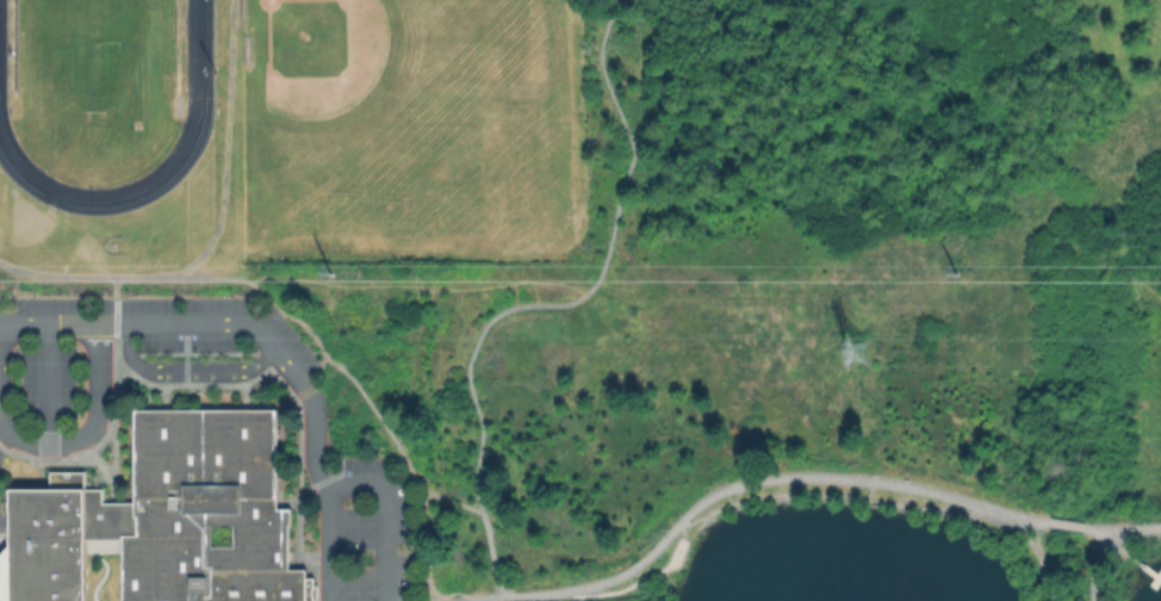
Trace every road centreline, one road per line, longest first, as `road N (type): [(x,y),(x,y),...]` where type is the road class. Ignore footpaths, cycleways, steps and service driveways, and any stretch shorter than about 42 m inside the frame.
road 1 (track): [(613,0),(598,45),(602,78),(633,154),(597,278),(569,303),(496,314),(483,323),(465,368),(480,428),(473,485),(499,596)]

